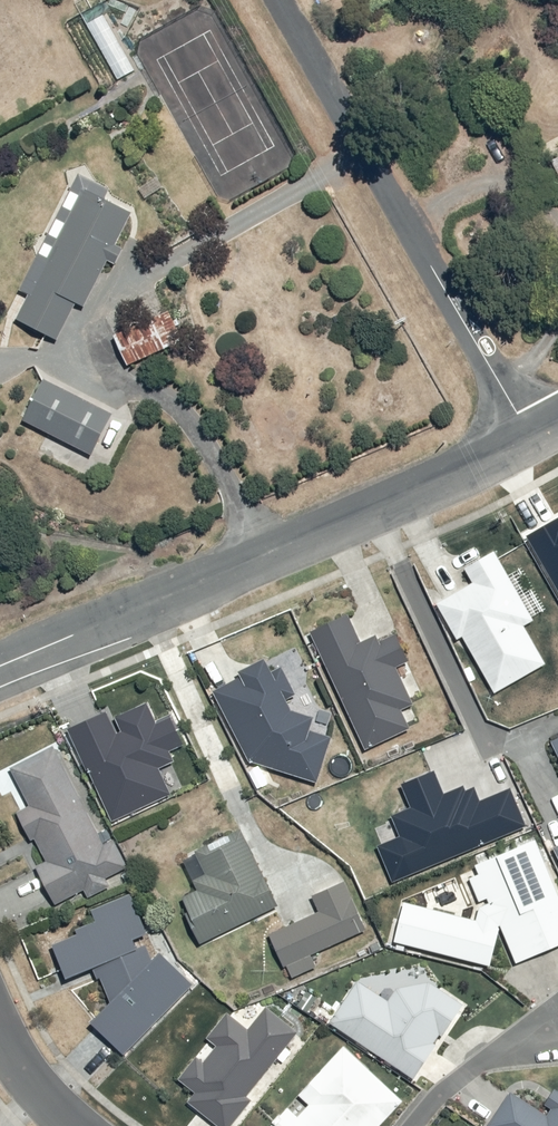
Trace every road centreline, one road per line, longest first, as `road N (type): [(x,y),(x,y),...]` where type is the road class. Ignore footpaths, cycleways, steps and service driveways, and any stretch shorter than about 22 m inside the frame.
road 1 (tertiary): [(0,668),(533,442)]
road 2 (unclassified): [(533,442),(276,0)]
road 3 (residential): [(409,1125),(449,1076),(557,1031)]

